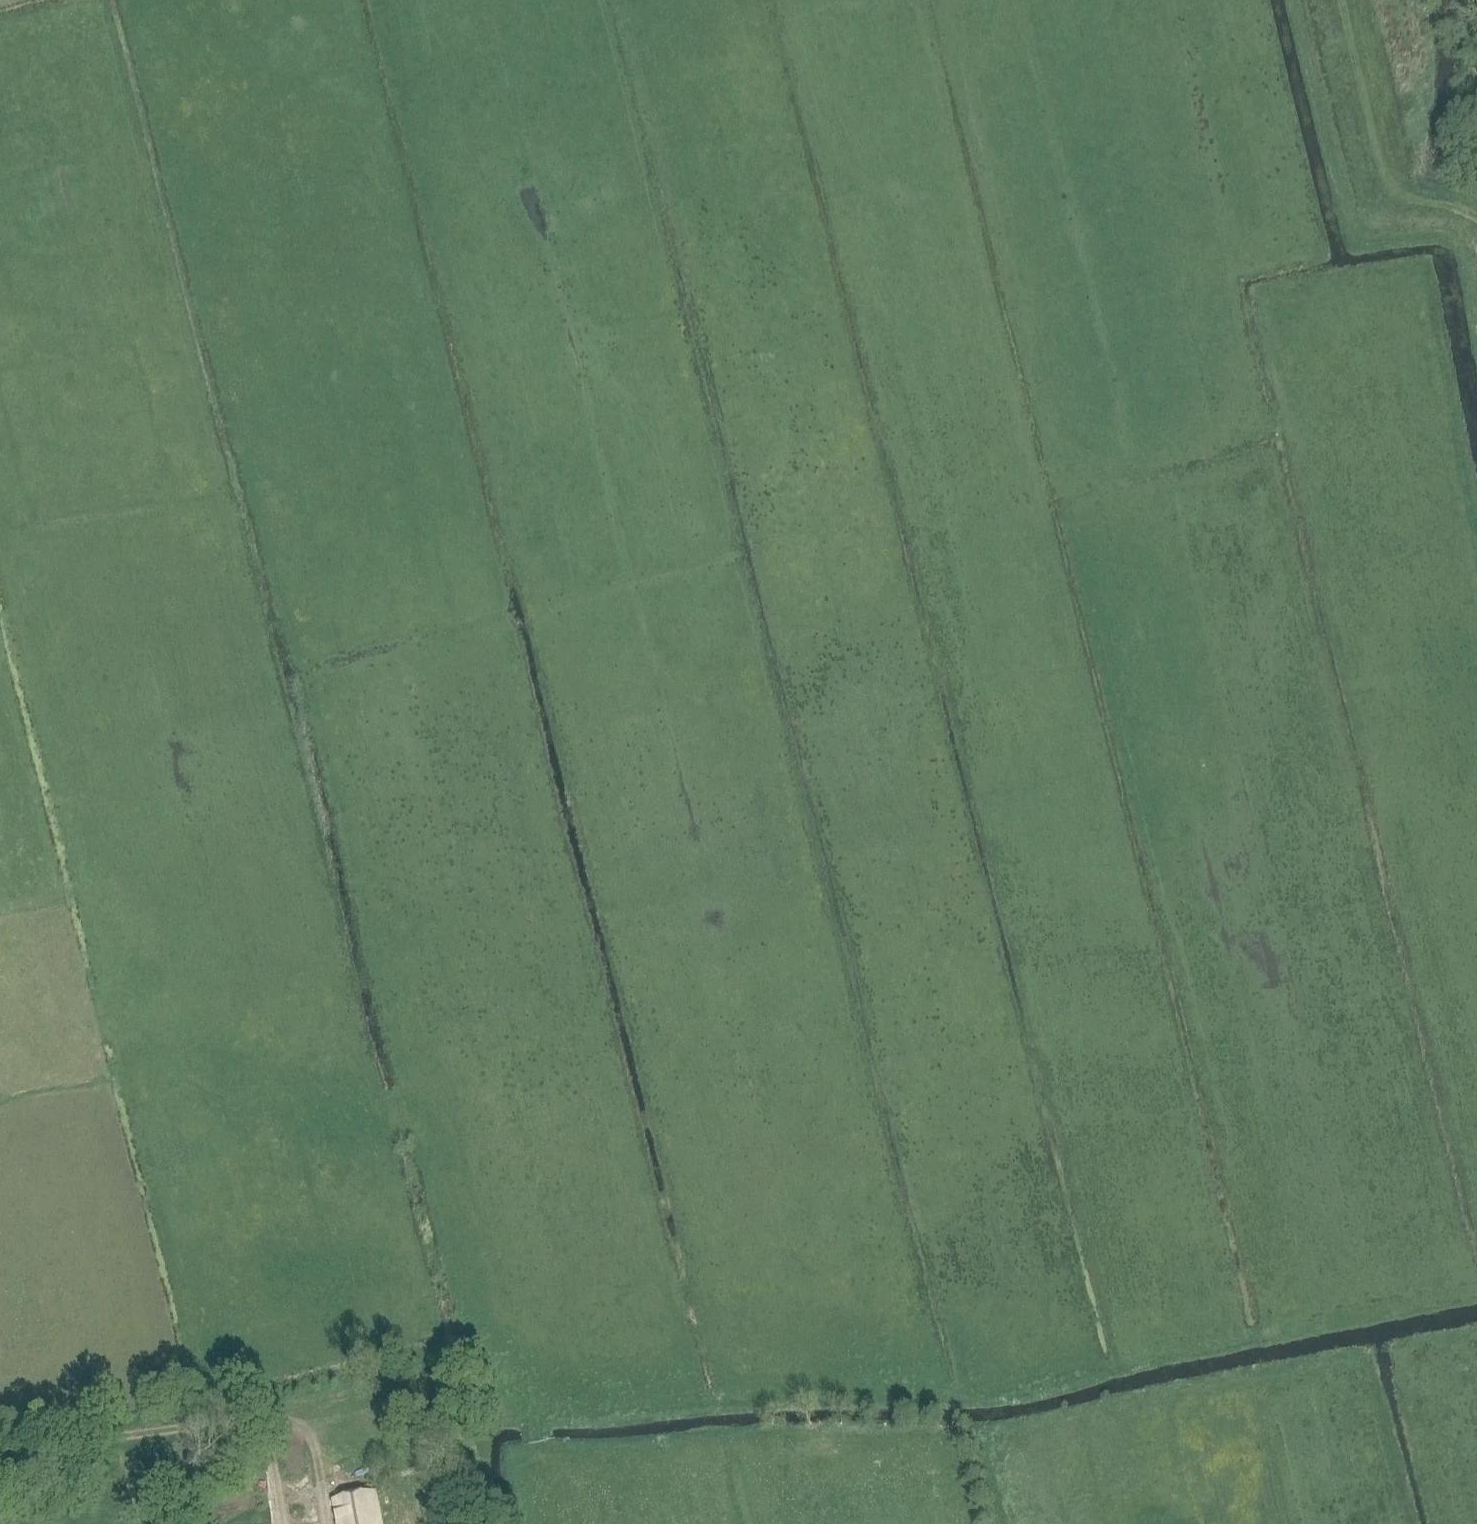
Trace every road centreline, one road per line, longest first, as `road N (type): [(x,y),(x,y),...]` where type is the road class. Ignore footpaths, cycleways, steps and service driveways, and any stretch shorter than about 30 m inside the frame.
road 1 (track): [(0,1452),(219,1419),(287,1434),(313,1479)]
road 2 (track): [(1476,226),(1399,196),(1377,169),(1340,0)]

